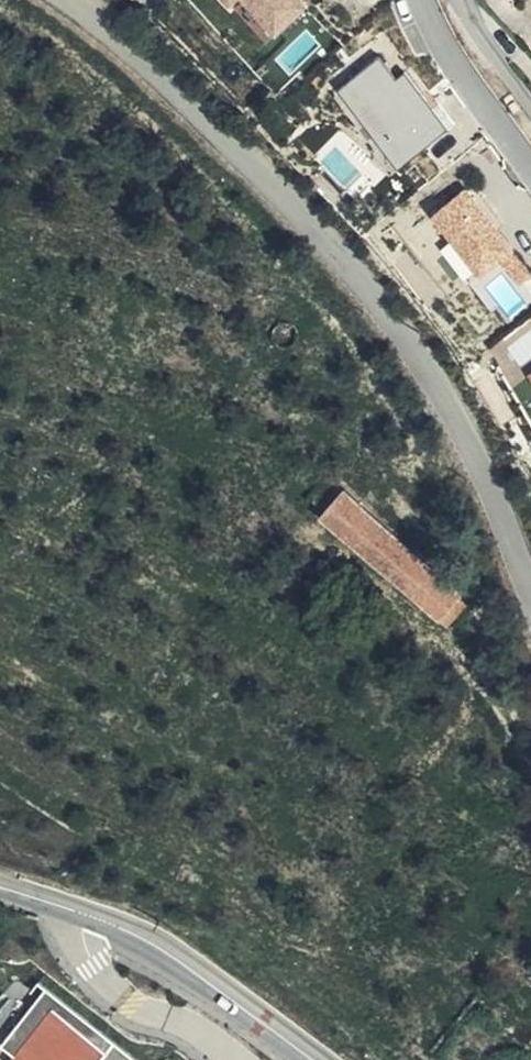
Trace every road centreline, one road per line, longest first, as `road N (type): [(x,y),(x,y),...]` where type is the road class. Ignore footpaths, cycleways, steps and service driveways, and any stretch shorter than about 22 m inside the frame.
road 1 (residential): [(530,580),(489,476),(387,298),(145,59),(65,0)]
road 2 (tertiary): [(315,1059),(131,929),(0,884)]

